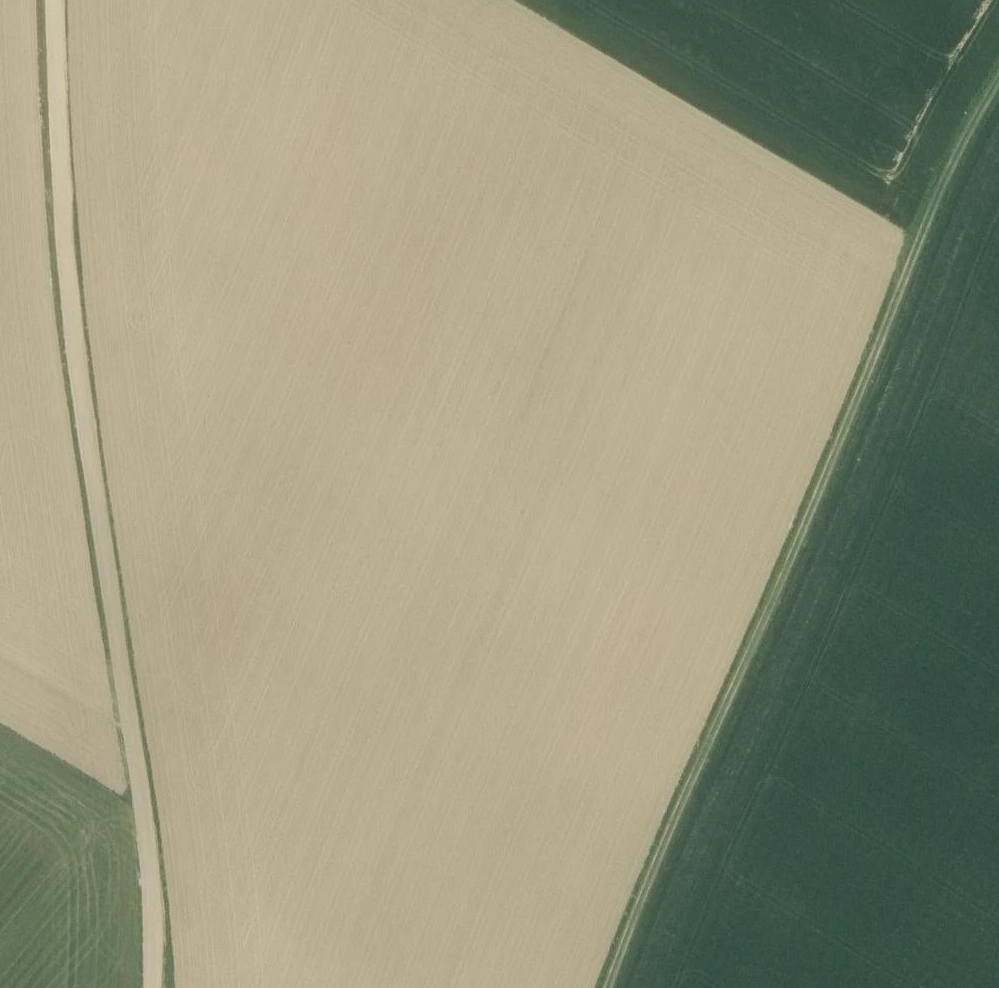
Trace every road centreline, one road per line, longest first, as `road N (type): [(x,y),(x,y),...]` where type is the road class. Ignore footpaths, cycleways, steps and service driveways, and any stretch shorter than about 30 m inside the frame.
road 1 (track): [(45,0),(70,373),(147,934),(147,987)]
road 2 (track): [(998,80),(937,197),(612,987)]

